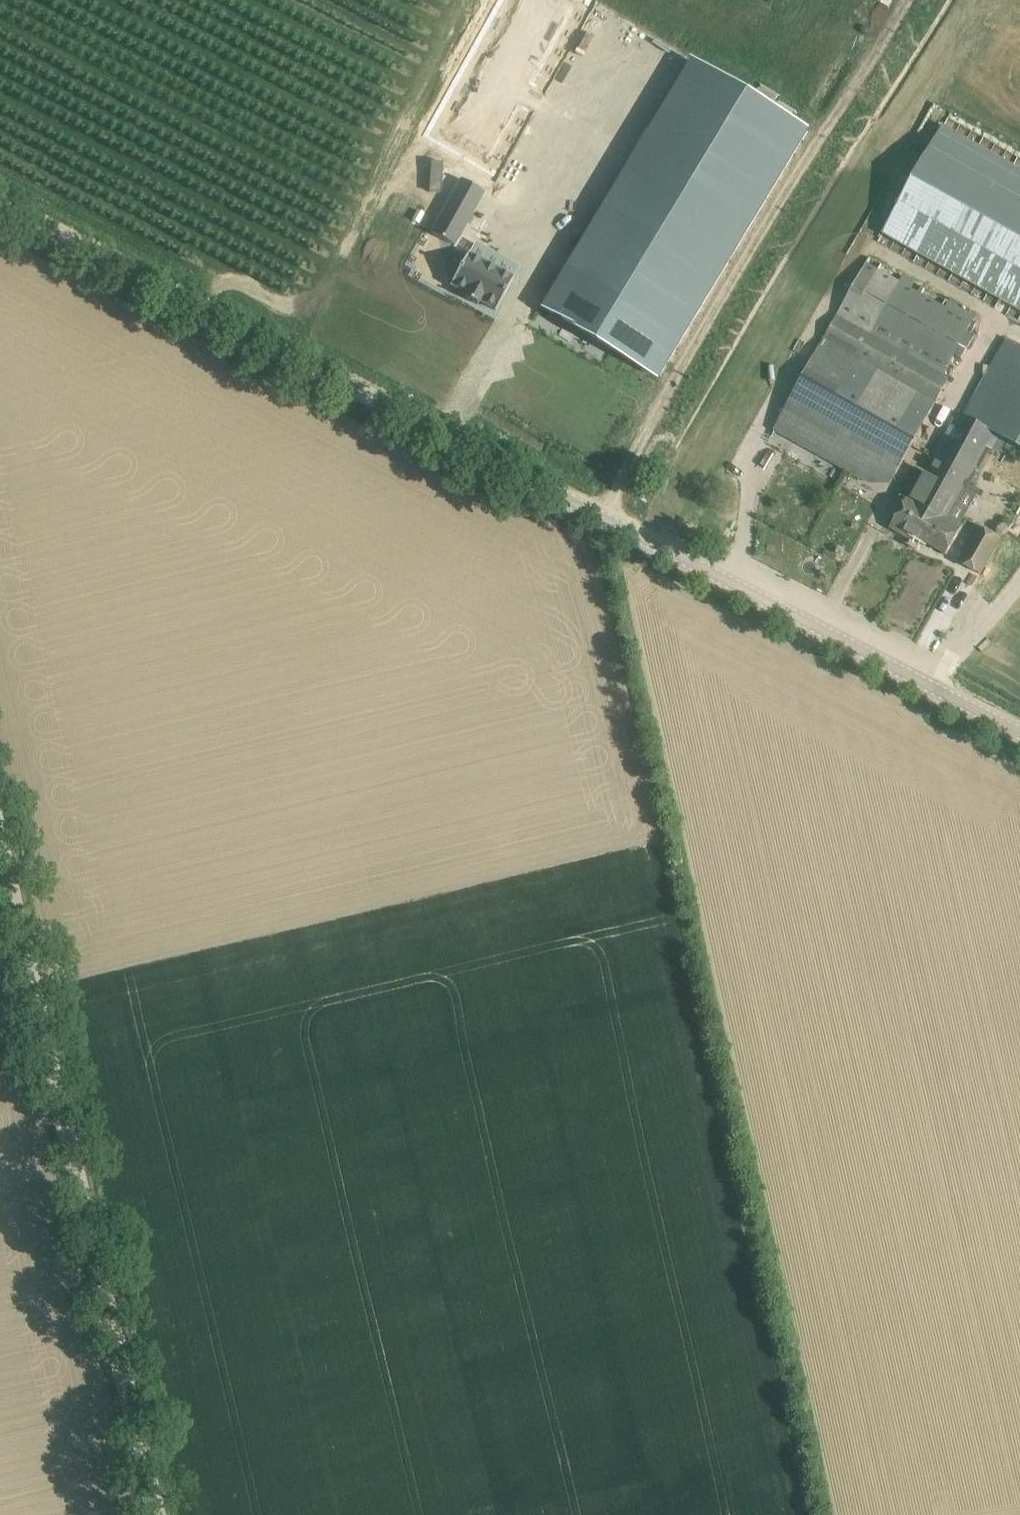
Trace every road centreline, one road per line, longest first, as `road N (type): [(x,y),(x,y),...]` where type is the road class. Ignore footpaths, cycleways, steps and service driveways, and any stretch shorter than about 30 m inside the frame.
road 1 (unclassified): [(1019,741),(0,201)]
road 2 (track): [(161,1514),(0,814)]

